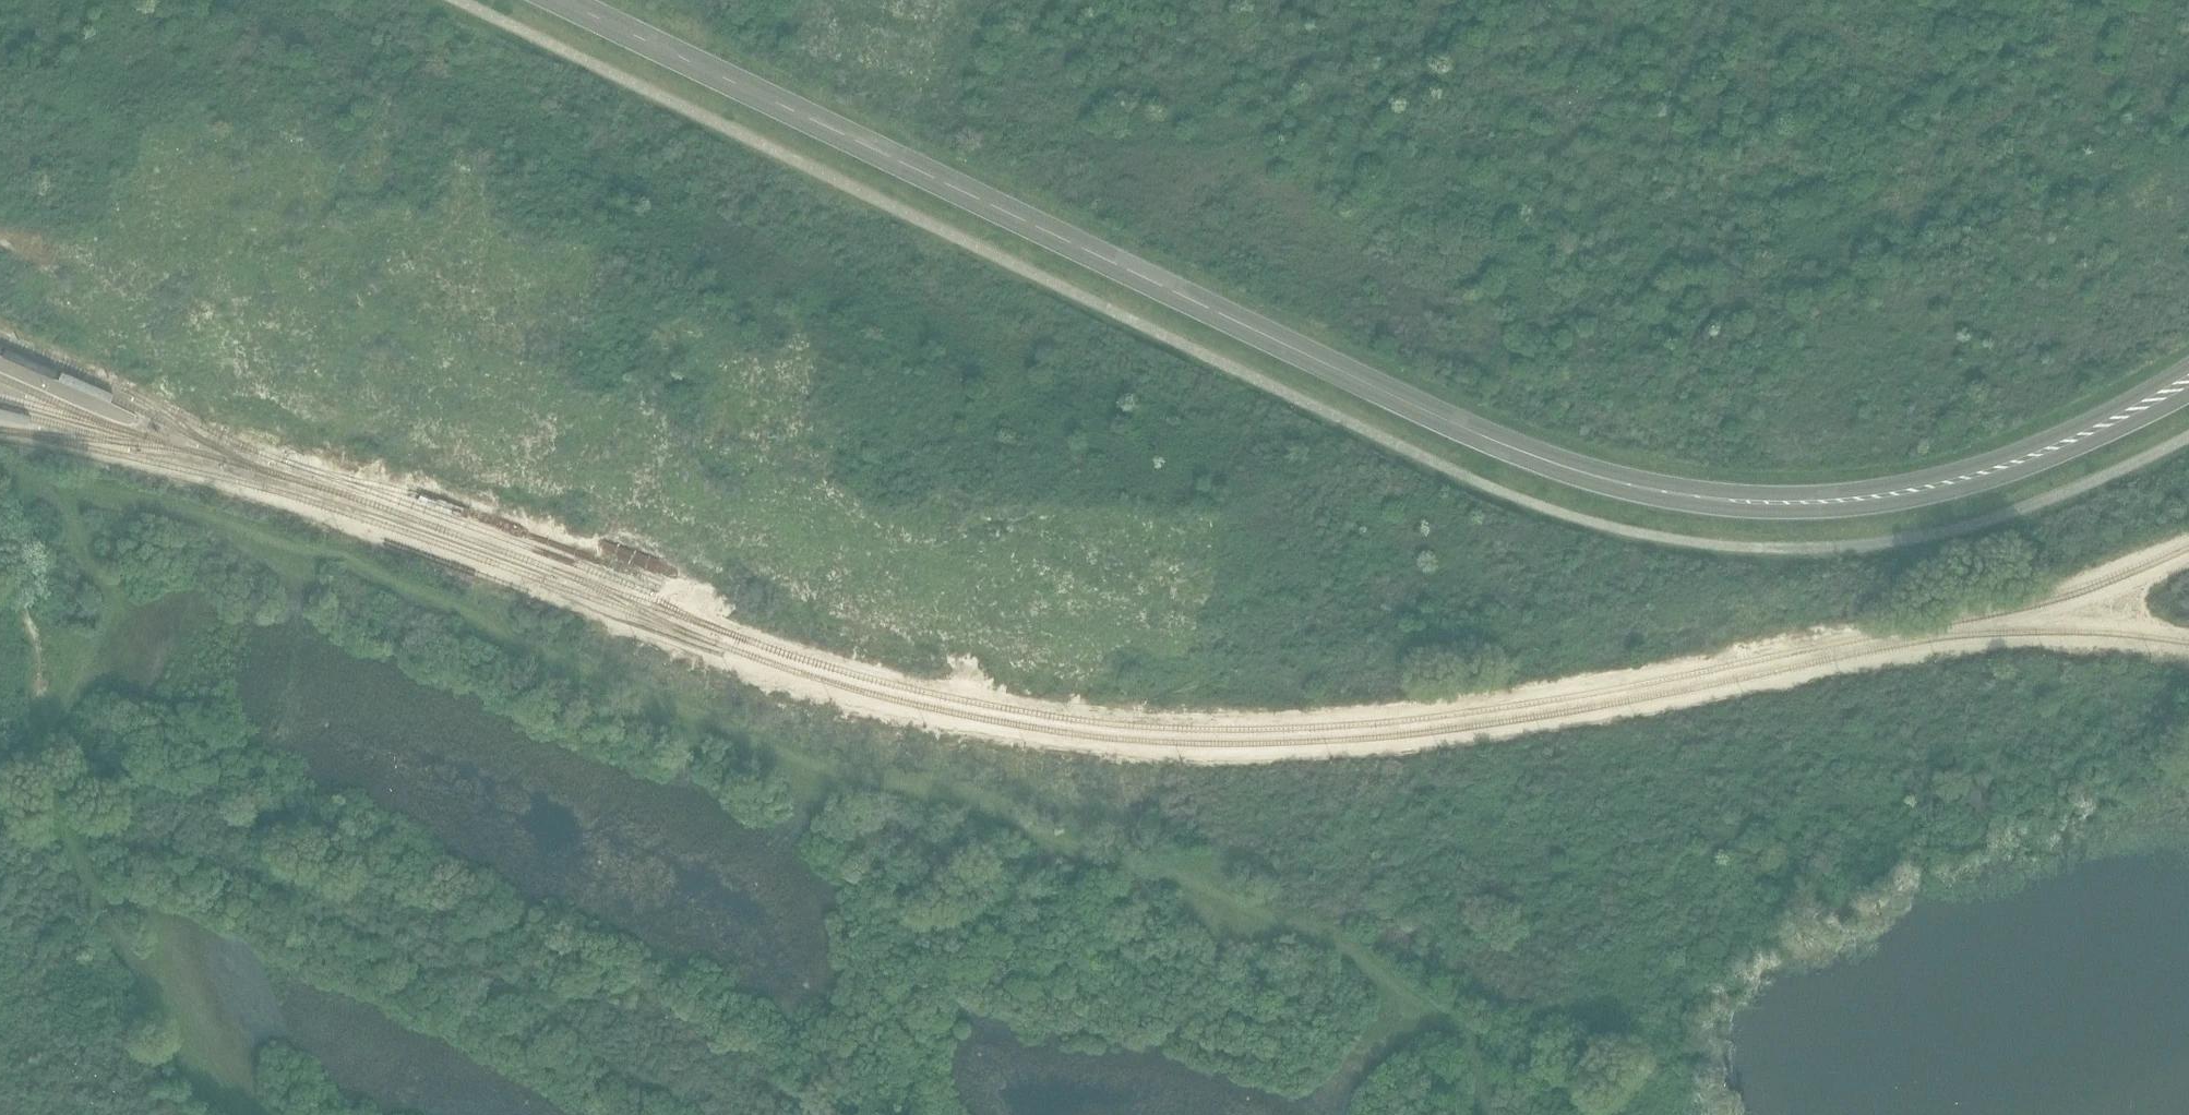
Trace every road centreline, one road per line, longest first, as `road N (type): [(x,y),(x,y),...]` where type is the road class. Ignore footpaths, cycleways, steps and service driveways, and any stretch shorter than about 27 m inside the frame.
road 1 (tertiary): [(2188,380),(2083,435),(1919,489),(1728,501),(1615,480),(1493,440),(563,0)]

